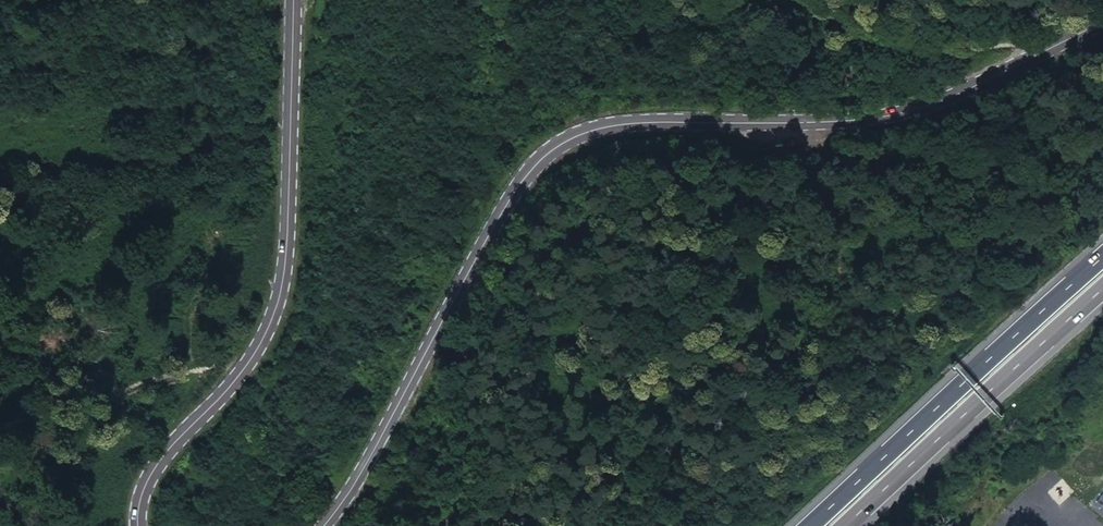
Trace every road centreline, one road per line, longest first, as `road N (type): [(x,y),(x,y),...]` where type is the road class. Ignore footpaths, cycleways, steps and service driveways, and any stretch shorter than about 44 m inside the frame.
road 1 (tertiary): [(1102,17),(915,105),(840,120),(677,119),(570,136),(527,165),(485,228),(359,469),(319,525)]
road 2 (tertiary): [(132,525),(152,457),(231,381),(269,326),(280,271),(289,0)]
road 3 (trunk): [(1102,253),(805,525)]
road 4 (trunk): [(836,525),(1102,284)]

